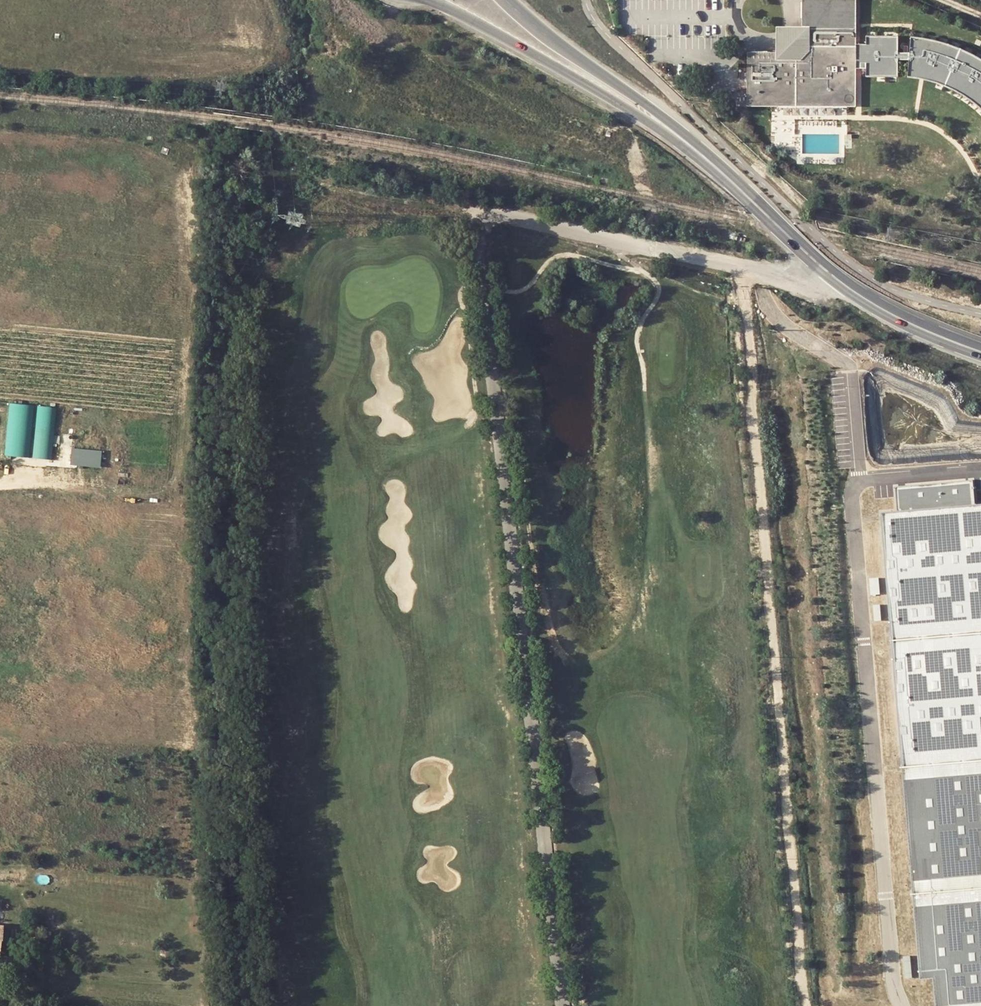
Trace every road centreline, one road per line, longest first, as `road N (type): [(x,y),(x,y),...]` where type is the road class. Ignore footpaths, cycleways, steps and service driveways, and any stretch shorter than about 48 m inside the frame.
road 1 (track): [(745,269),(807,1005)]
road 2 (secondary): [(980,353),(858,295),(684,140)]
road 3 (secondary): [(436,0),(684,140)]
road 4 (secondary): [(684,140),(507,0)]

